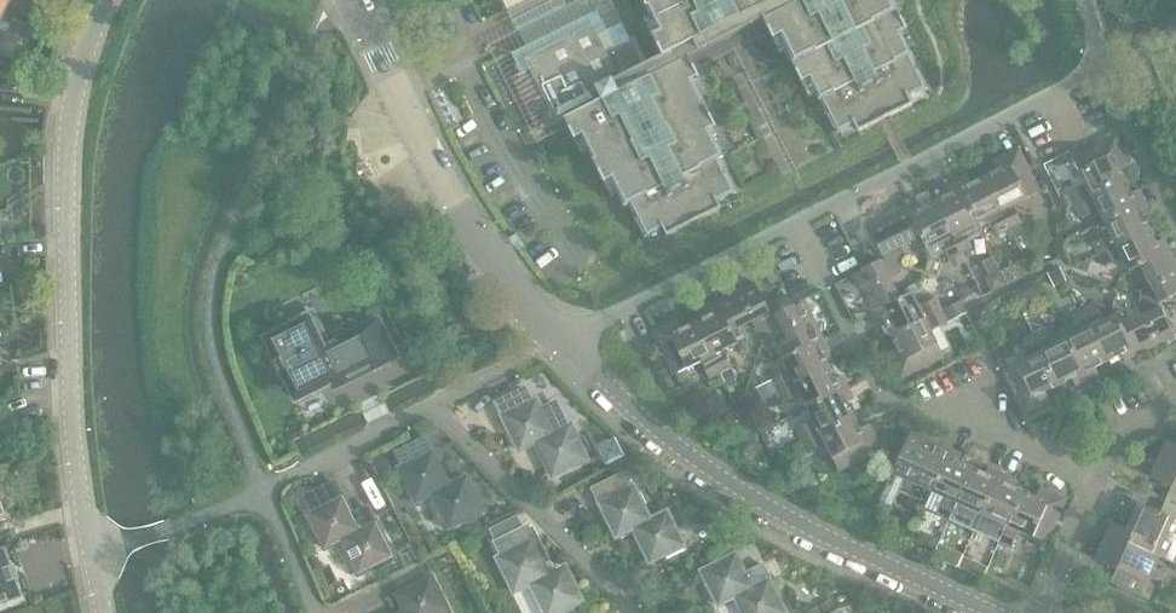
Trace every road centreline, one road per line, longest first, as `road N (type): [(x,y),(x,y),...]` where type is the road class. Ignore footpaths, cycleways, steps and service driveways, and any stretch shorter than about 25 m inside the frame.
road 1 (residential): [(91,546),(71,373),(69,150),(87,48),(105,0)]
road 2 (residential): [(994,612),(746,494),(674,444),(562,341)]
road 3 (residential): [(562,341),(455,207),(352,0)]
road 4 (residential): [(798,224),(1100,74)]
road 5 (residential): [(635,612),(433,407)]
road 6 (residential): [(562,341),(798,224)]
road 7 (residential): [(263,491),(433,407)]
road 8 (residential): [(91,546),(169,530),(263,491)]
road 9 (residential): [(433,407),(562,341)]
road 10 (residential): [(1036,612),(1095,481)]
road 11 (residential): [(317,612),(263,491)]
road 12 (residential): [(1095,481),(978,423)]

